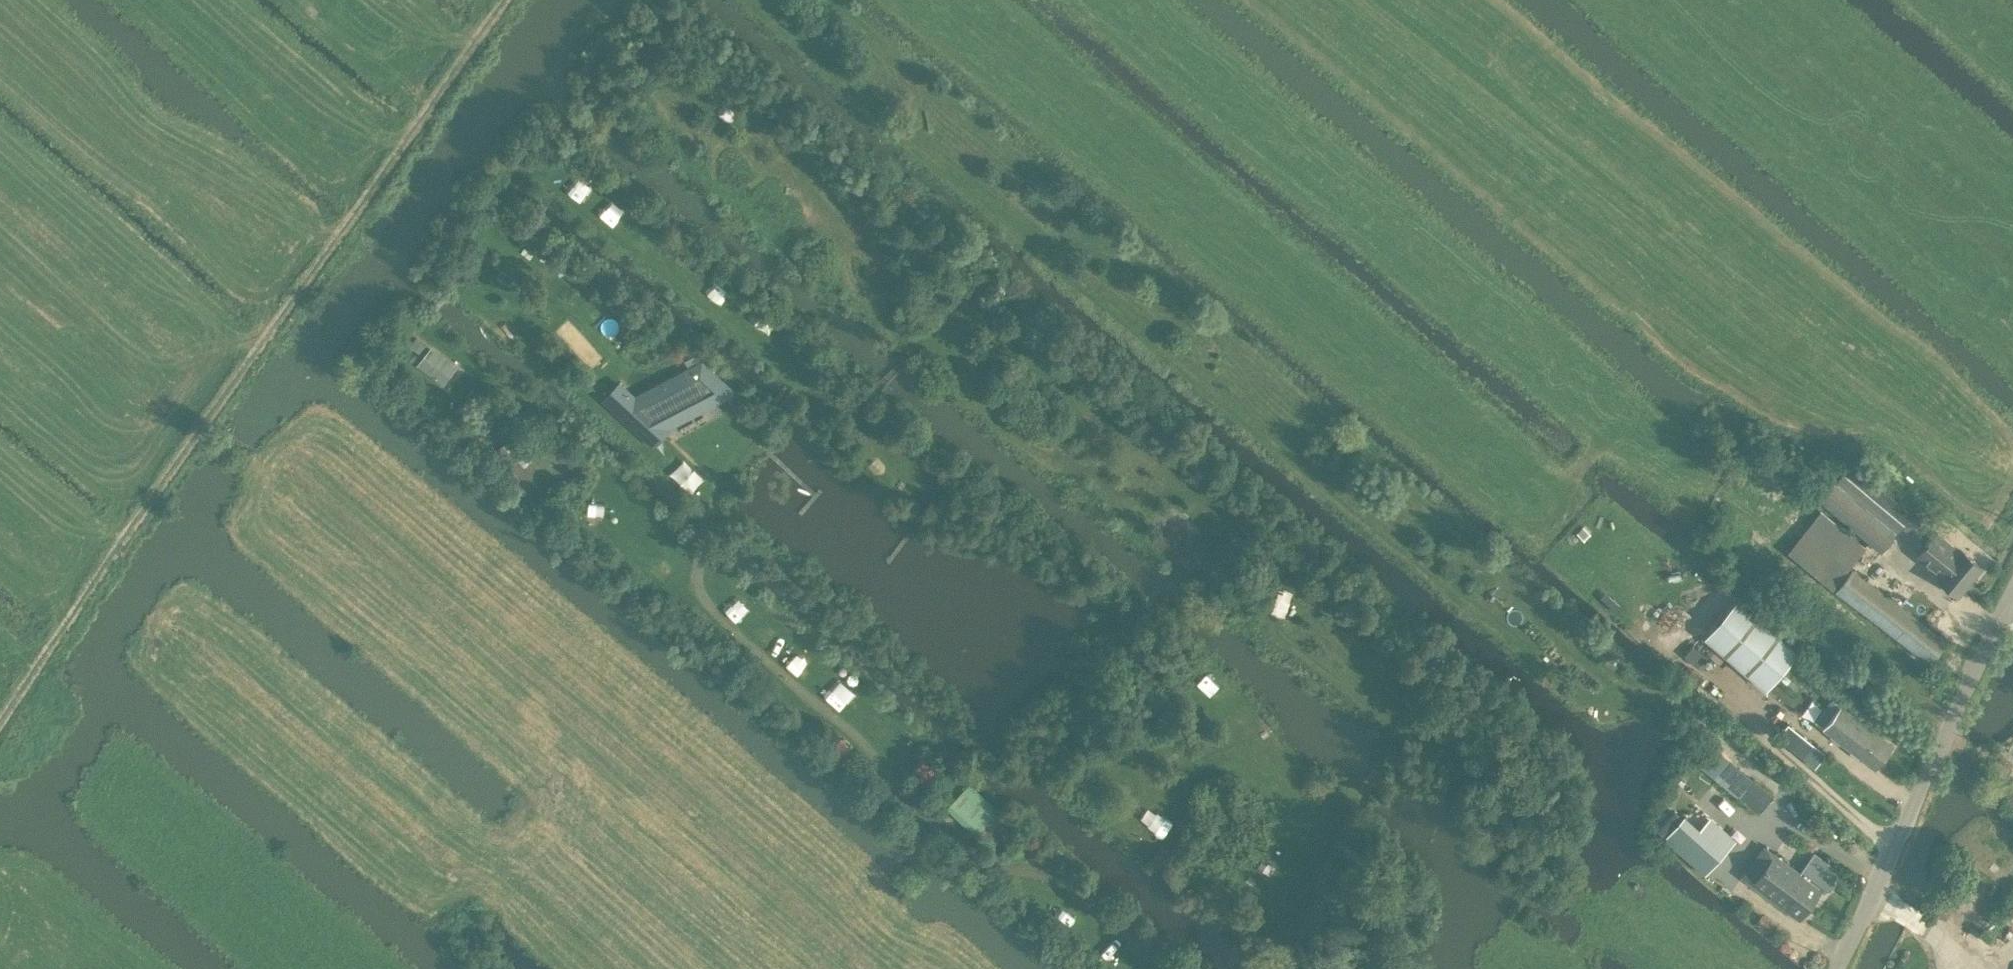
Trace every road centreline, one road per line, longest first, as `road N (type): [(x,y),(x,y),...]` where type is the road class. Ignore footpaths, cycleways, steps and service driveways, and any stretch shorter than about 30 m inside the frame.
road 1 (track): [(506,0),(0,714)]
road 2 (unclassified): [(1839,968),(2012,592)]
road 3 (track): [(1873,894),(1976,968)]

